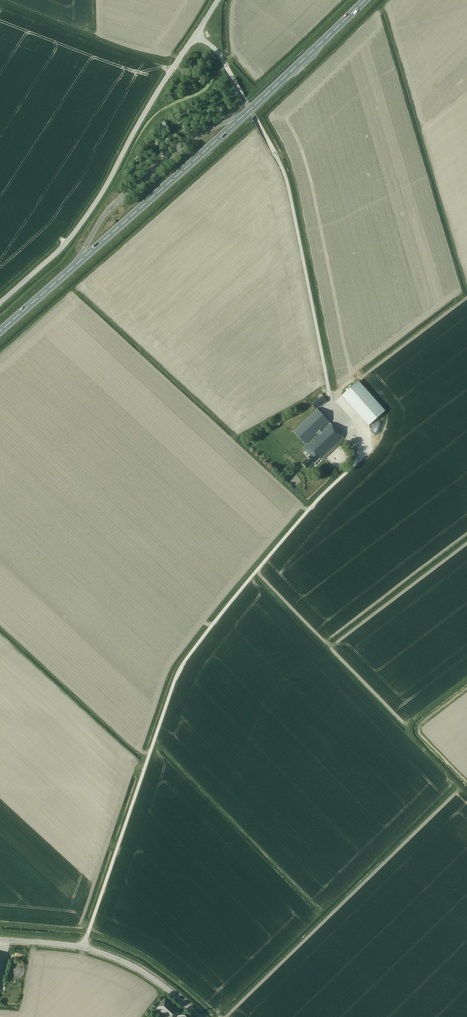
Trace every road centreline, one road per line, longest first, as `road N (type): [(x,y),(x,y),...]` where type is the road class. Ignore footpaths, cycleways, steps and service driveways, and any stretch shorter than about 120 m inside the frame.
road 1 (unclassified): [(330,399),(284,174),(217,55),(196,33)]
road 2 (unclassified): [(0,300),(69,237),(196,33)]
road 3 (trunk): [(77,263),(241,117)]
road 4 (tertiary): [(198,1016),(111,957),(0,940)]
road 5 (trunk): [(241,117),(363,0)]

